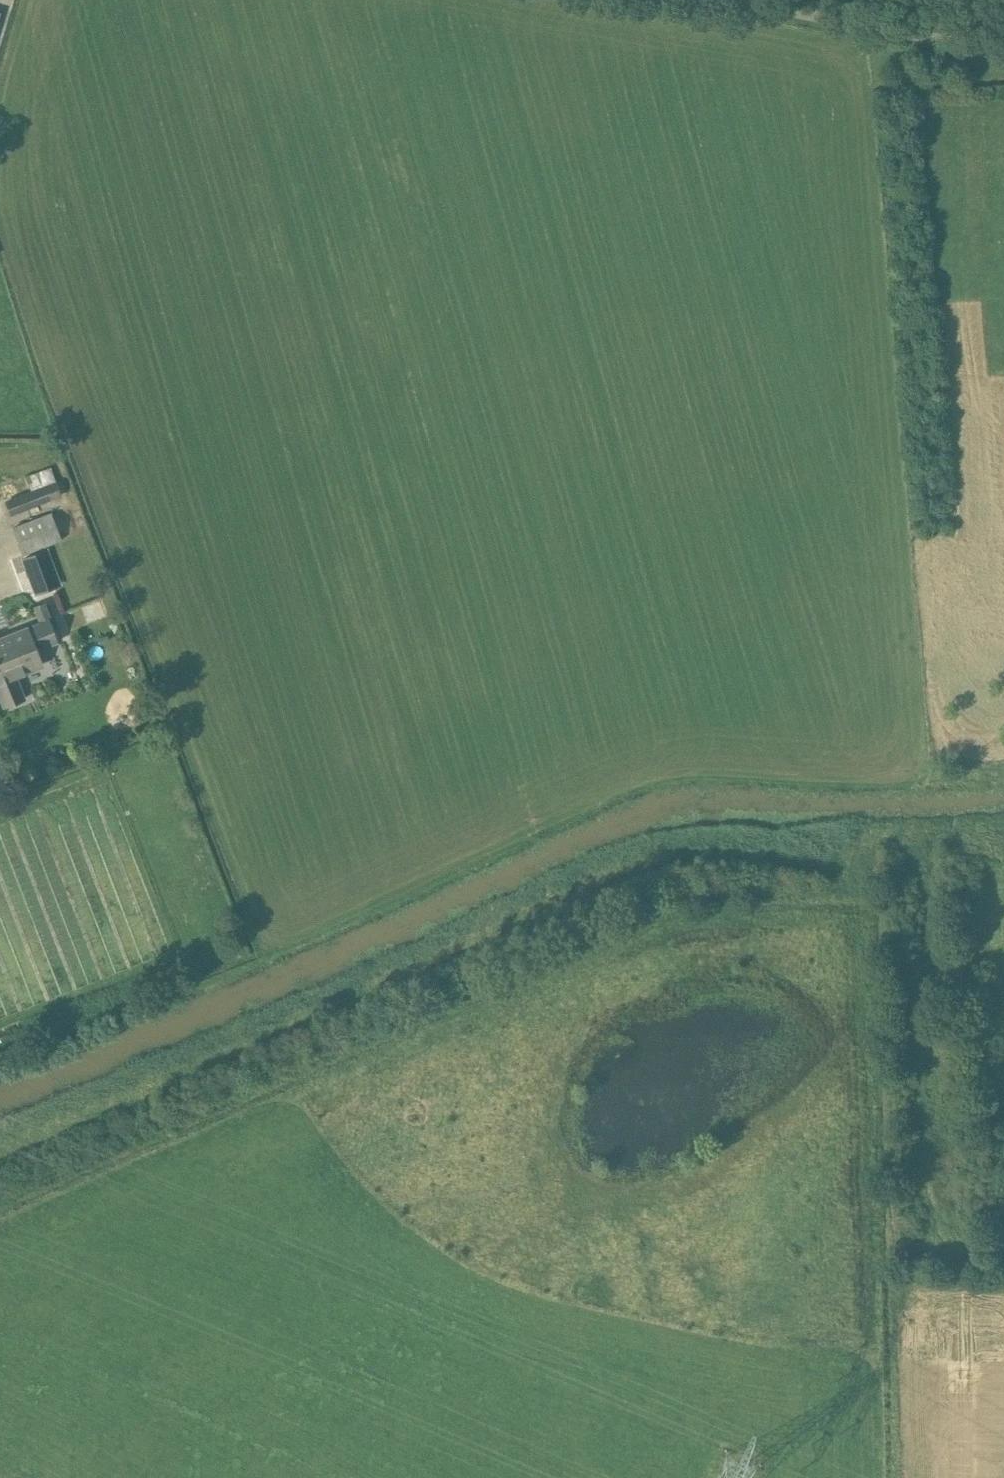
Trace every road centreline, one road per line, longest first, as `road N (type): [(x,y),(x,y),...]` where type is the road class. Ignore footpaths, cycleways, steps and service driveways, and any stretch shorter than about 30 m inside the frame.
road 1 (unclassified): [(1003,50),(724,0)]

